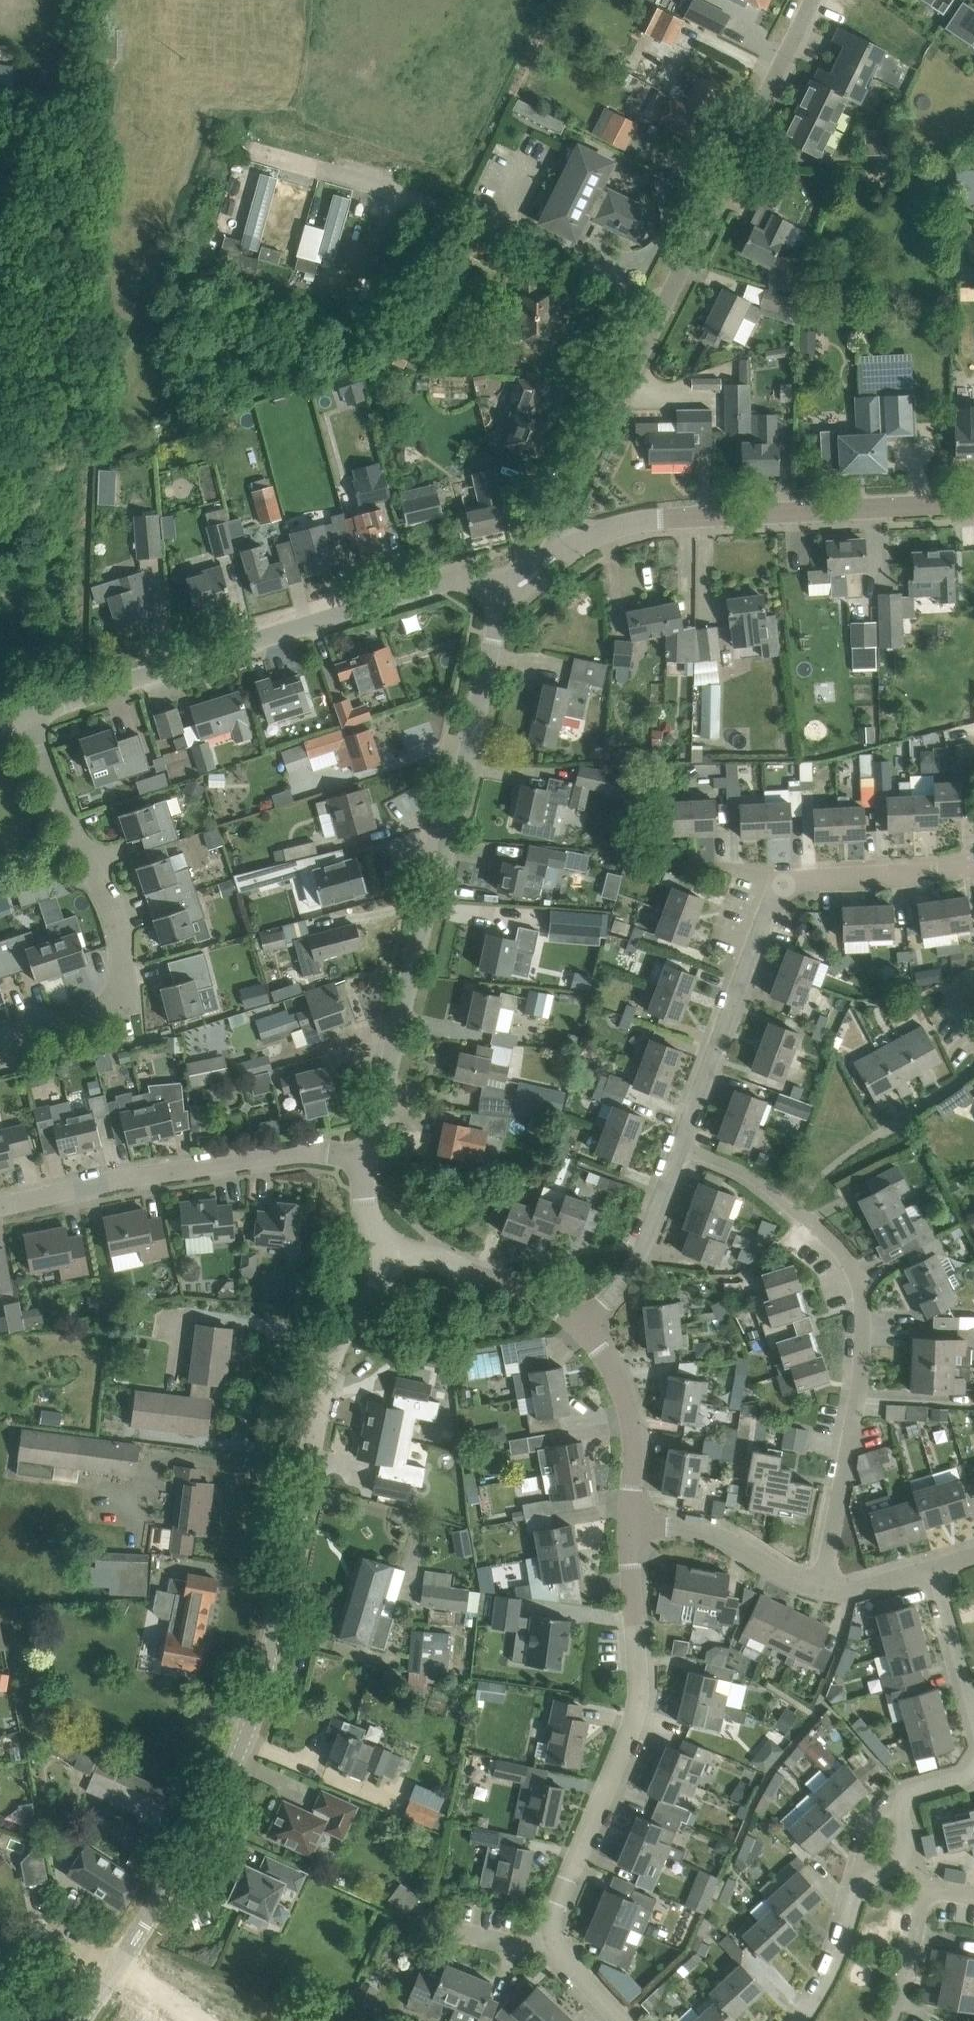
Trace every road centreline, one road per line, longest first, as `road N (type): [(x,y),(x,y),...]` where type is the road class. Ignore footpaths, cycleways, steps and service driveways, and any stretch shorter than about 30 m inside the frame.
road 1 (unclassified): [(118,1969),(252,1716),(340,1347),(401,1240)]
road 2 (unclassified): [(368,1158),(504,592)]
road 3 (unclassified): [(19,716),(430,586),(504,592)]
road 4 (residential): [(664,310),(463,210),(258,151)]
road 5 (unclassified): [(551,1934),(641,1700),(630,1520)]
road 6 (residential): [(10,1040),(105,1014),(123,993),(127,949),(19,716)]
road 7 (unclassified): [(973,505),(659,518),(562,548)]
road 8 (residential): [(825,1591),(860,1392),(859,1276),(847,1254),(796,1208)]
road 9 (residential): [(0,1203),(109,1178),(310,1151),(368,1158)]
road 10 (unclassified): [(664,310),(814,0)]
road 11 (residential): [(784,883),(682,1144)]
road 12 (unclassified): [(562,548),(557,531),(570,476),(664,310)]
road 13 (residential): [(796,1208),(821,1176),(973,1072)]
road 14 (residential): [(825,1591),(769,1573),(700,1527),(630,1520)]
road 15 (residential): [(682,1144),(647,1243),(582,1327)]
road 16 (unclassified): [(630,1520),(632,1416),(615,1373),(582,1327)]
road 17 (unclassified): [(582,1327),(401,1240)]
road 18 (residential): [(973,868),(784,883)]
road 19 (residential): [(973,1724),(932,1568)]
road 20 (residential): [(799,2020),(820,1996),(863,1882)]
road 21 (residential): [(889,2020),(932,1894)]
road 22 (track): [(0,1964),(33,1951),(129,1952)]
road 23 (residential): [(796,1208),(682,1144)]

